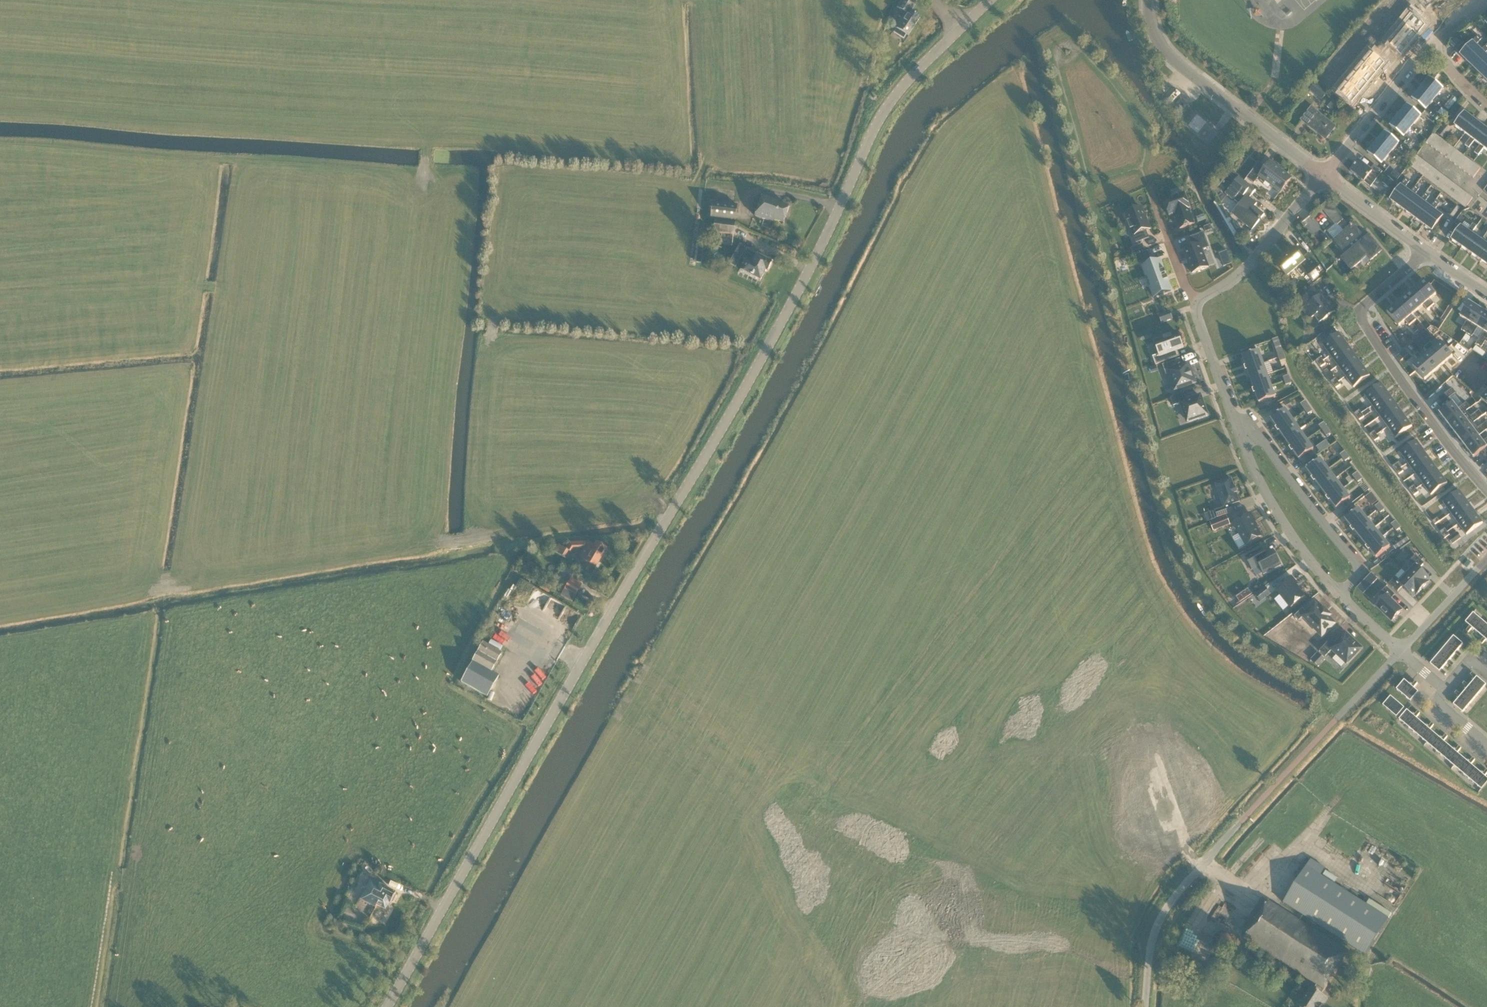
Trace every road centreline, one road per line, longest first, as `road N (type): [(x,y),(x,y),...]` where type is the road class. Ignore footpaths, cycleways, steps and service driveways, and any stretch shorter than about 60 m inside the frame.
road 1 (tertiary): [(386,1006),(745,390),(888,108),(990,0)]
road 2 (residential): [(1486,490),(1356,312),(1425,252)]
road 3 (tertiary): [(1324,175),(1171,58),(1153,31),(1149,0)]
road 4 (residential): [(1339,594),(1361,570),(1259,436),(1237,429)]
road 5 (unclassified): [(1145,1006),(1158,925),(1238,825)]
road 6 (residential): [(1237,429),(1274,508),(1339,594)]
road 7 (residential): [(1199,303),(1255,259),(1324,175)]
road 8 (residential): [(1324,175),(1429,46)]
road 9 (residential): [(1199,303),(1237,429)]
road 10 (tertiary): [(1425,252),(1324,175)]
road 11 (residential): [(1400,652),(1486,559)]

